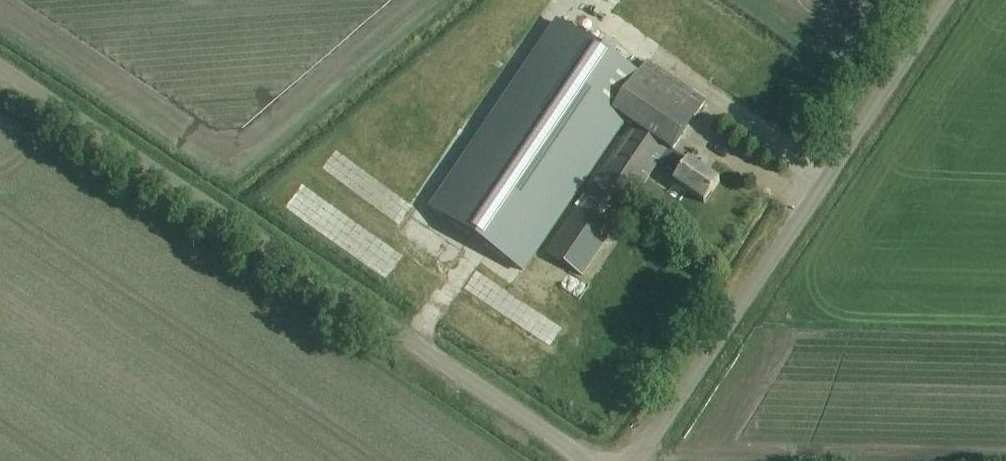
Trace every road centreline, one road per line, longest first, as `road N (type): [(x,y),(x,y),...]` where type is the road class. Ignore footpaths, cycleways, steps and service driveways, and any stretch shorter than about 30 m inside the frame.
road 1 (unclassified): [(0,66),(588,460)]
road 2 (unclassified): [(638,460),(946,0)]

